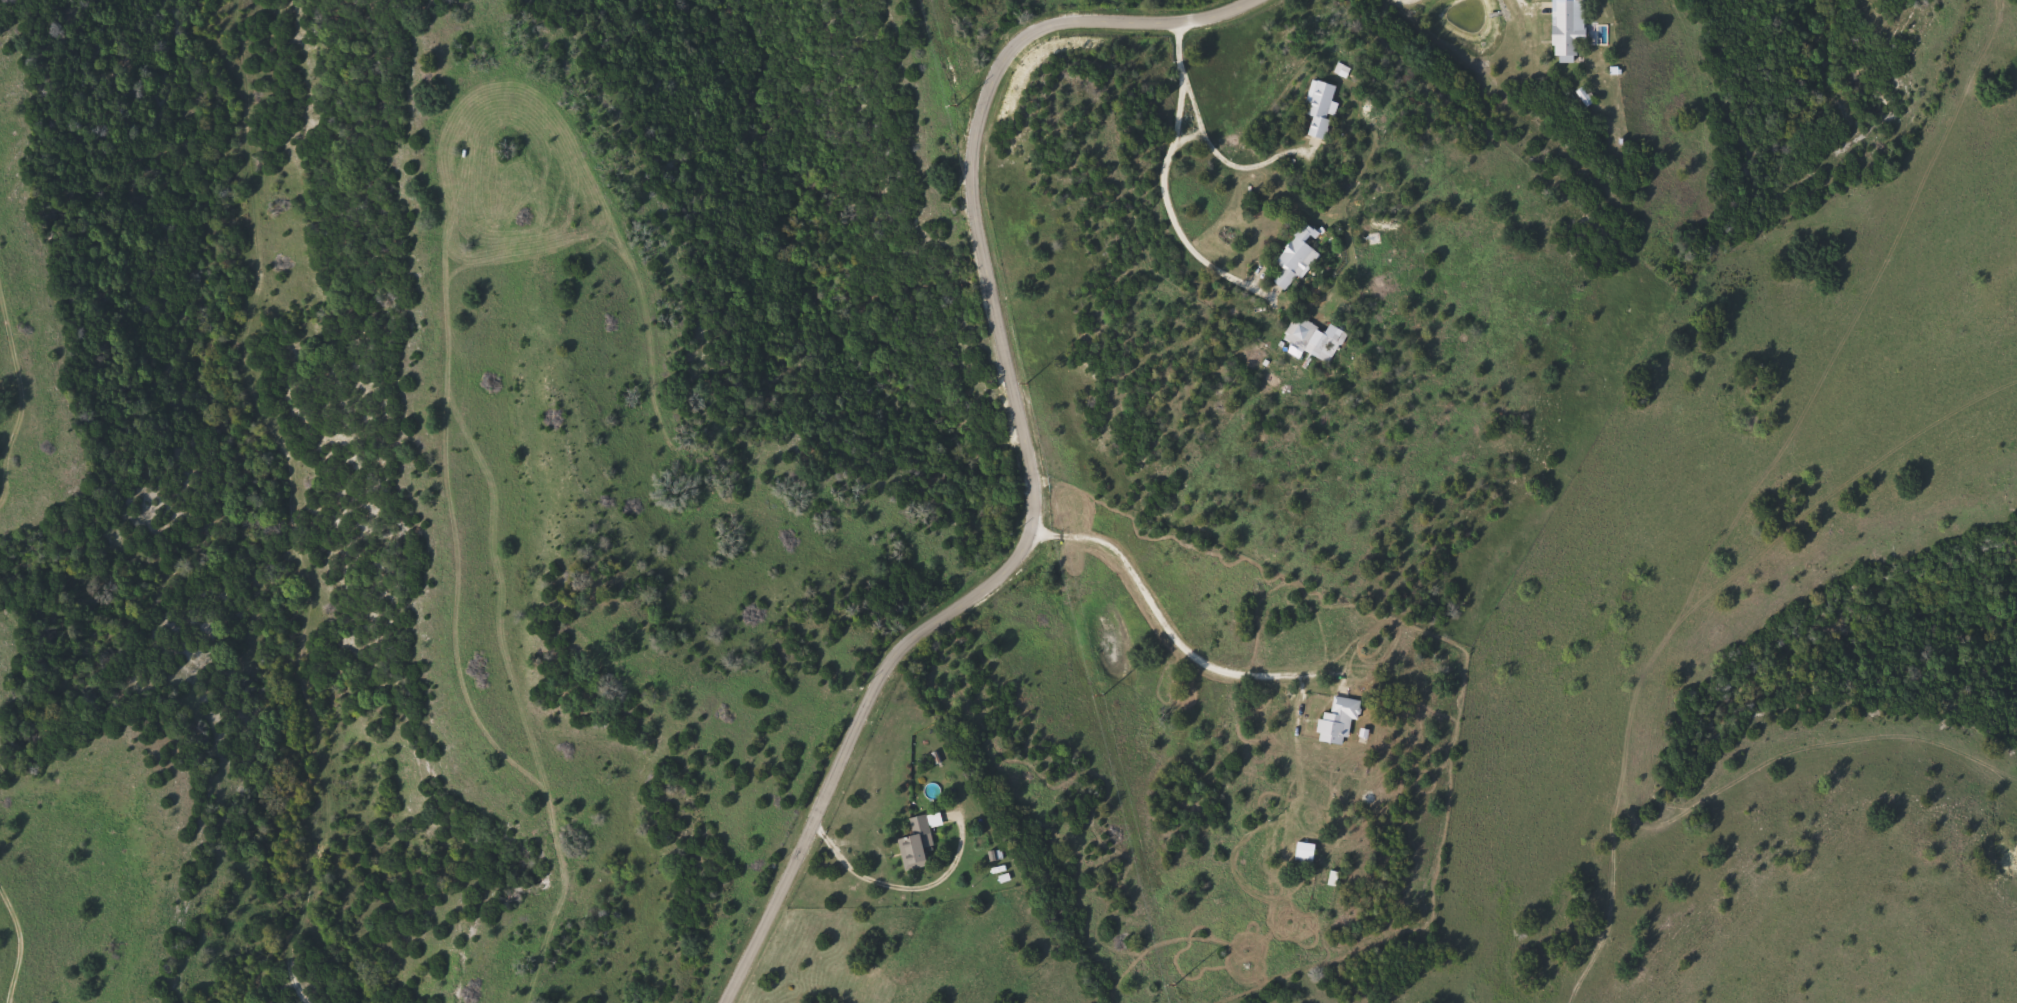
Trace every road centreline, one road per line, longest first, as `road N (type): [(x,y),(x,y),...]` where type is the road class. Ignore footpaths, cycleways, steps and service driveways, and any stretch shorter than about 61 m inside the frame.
road 1 (residential): [(730,1002),(898,649),(1008,574),(1034,536),(1034,497),(973,207),(977,134),(995,78),(1027,43),(1056,31),(1203,25),(1260,0)]

